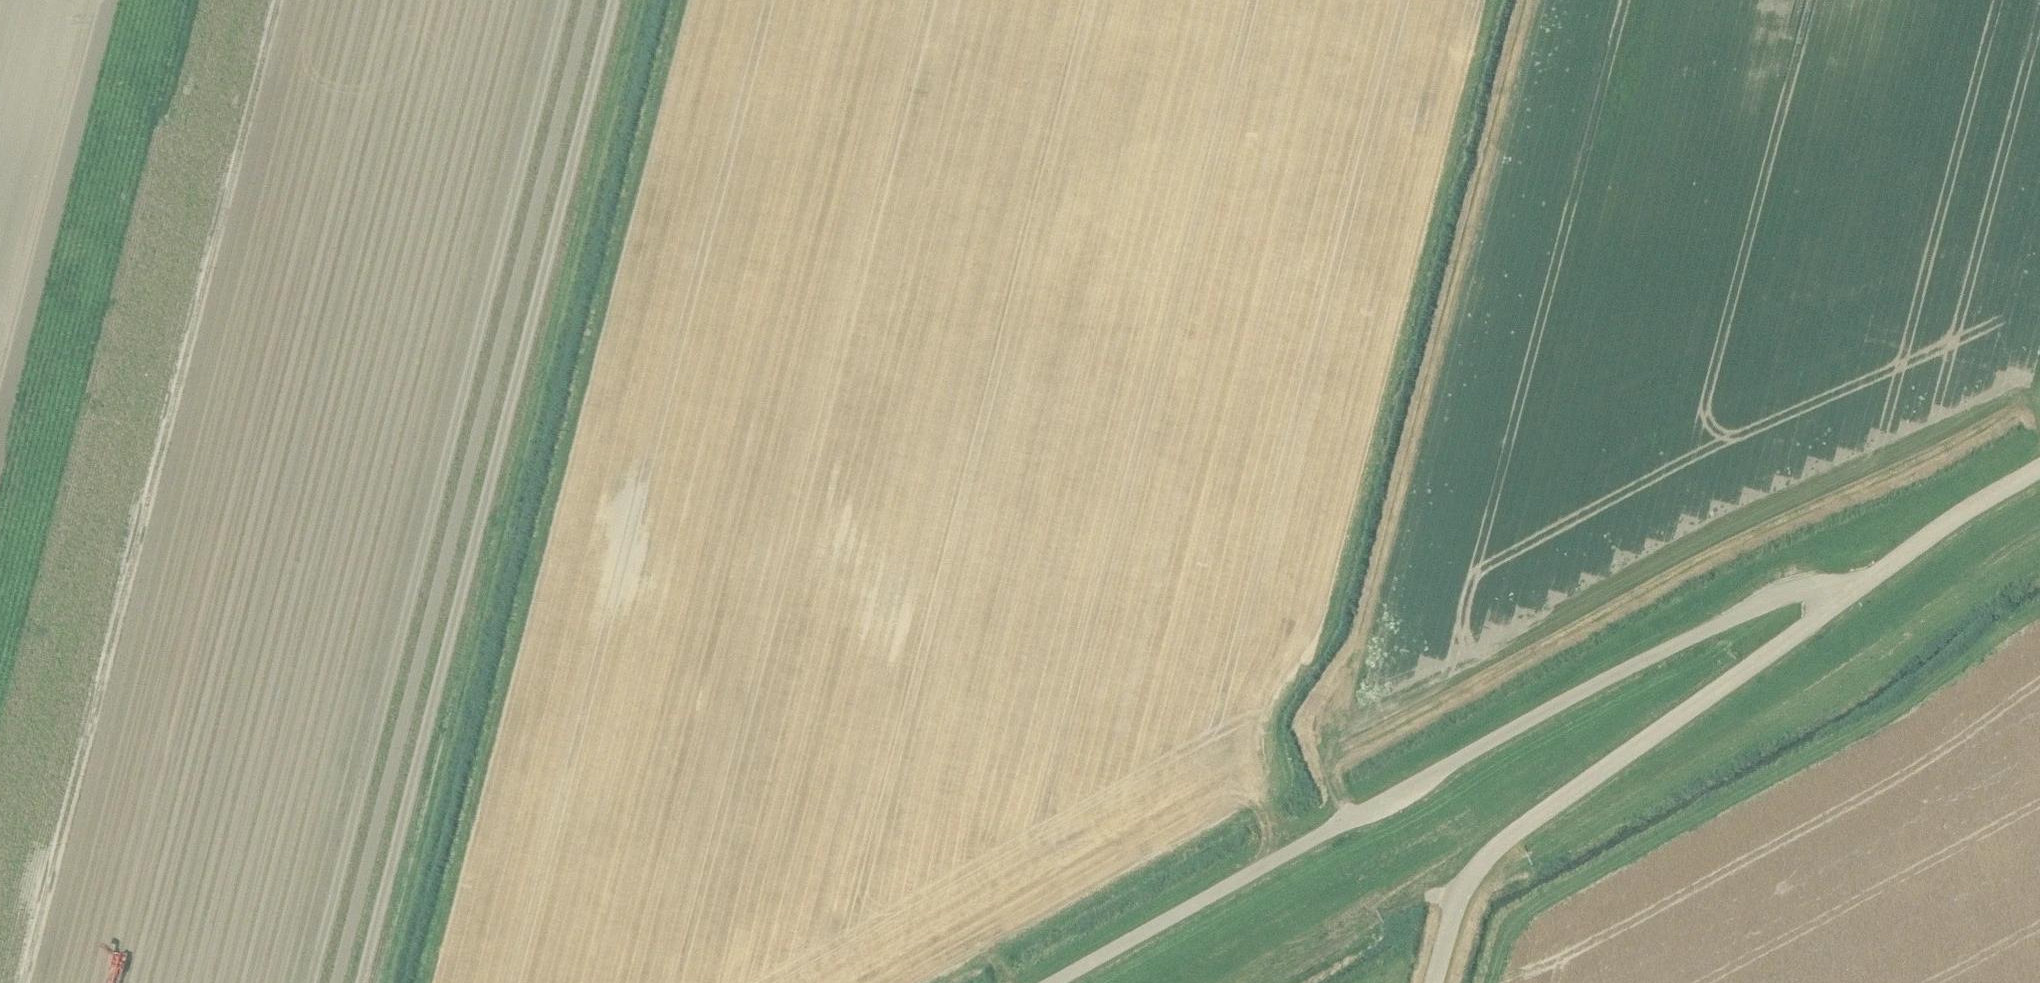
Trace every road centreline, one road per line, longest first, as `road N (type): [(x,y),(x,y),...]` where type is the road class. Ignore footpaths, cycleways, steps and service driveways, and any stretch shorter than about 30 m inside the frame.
road 1 (unclassified): [(1843,599),(1797,590),(1675,644),(1055,982)]
road 2 (track): [(2039,560),(1937,619),(1840,690),(1466,889)]
road 3 (unclassified): [(1433,982),(1456,909),(1493,851),(1843,599)]
road 4 (unclassified): [(1843,599),(2039,470)]

